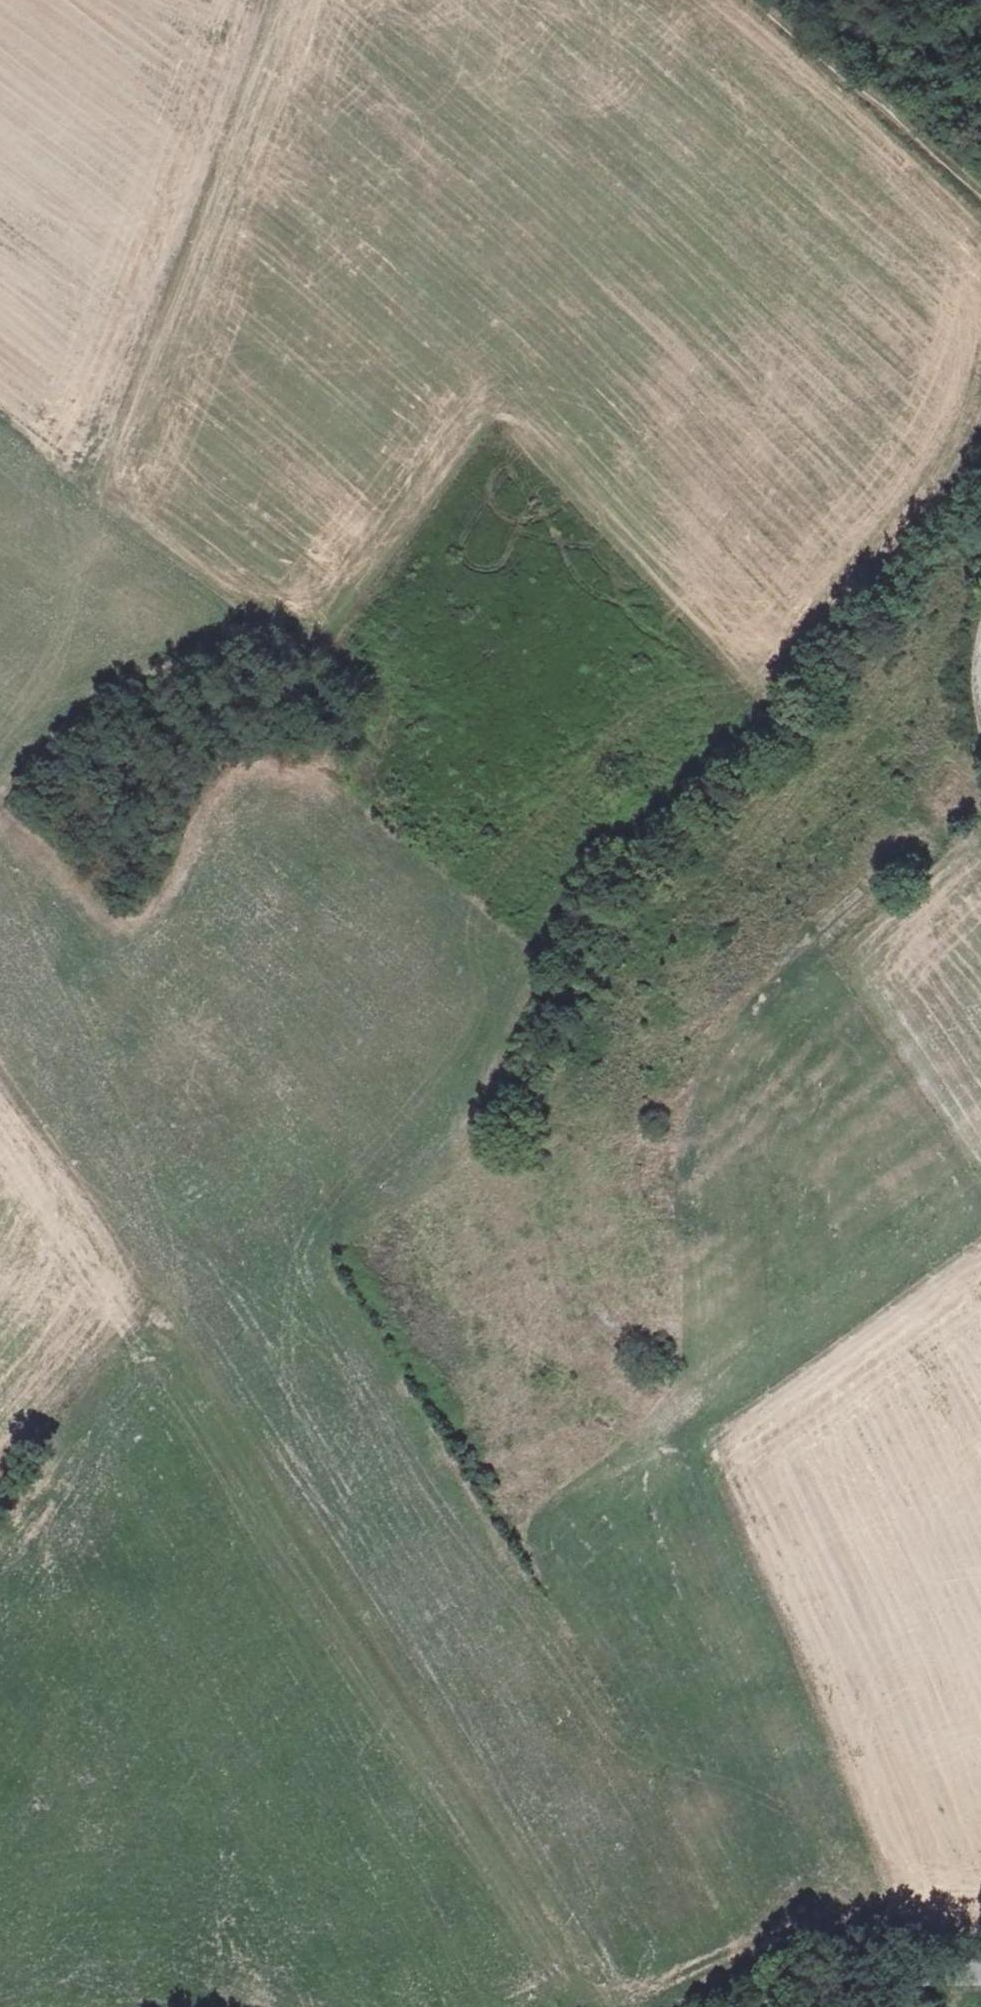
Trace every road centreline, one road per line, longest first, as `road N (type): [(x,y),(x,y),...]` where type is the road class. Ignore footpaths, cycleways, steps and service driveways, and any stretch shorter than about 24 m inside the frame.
road 1 (track): [(748,0),(980,198)]
road 2 (tertiary): [(799,2006),(846,1987),(915,1974),(980,1974)]

